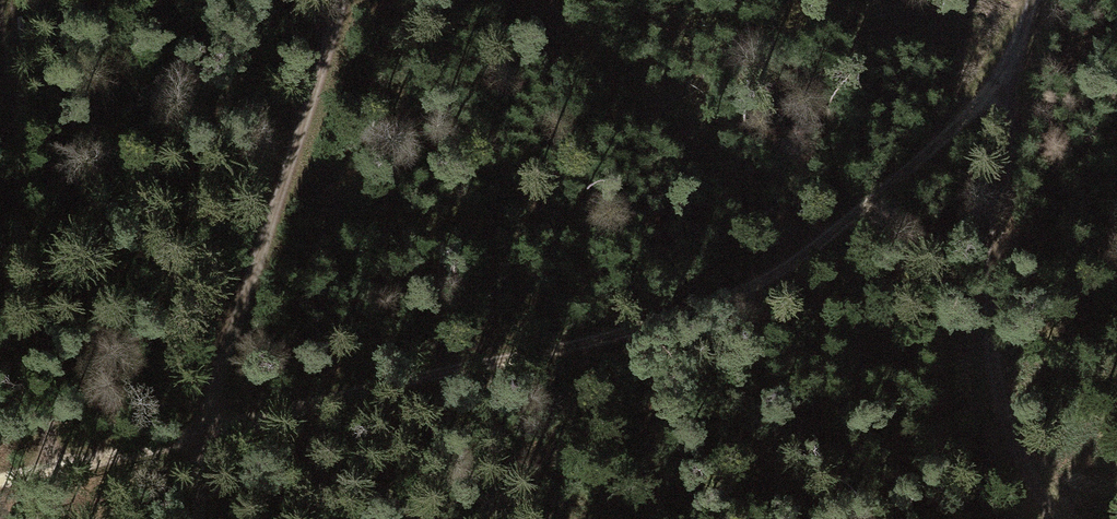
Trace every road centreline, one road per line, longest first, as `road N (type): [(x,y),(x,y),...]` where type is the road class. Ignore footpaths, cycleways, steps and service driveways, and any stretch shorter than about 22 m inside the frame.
road 1 (track): [(0,478),(195,429),(603,345),(756,293),(862,208),(1018,64)]
road 2 (track): [(199,518),(195,429),(337,0)]
road 3 (track): [(1037,0),(1018,64),(995,224),(988,350),(1020,450),(1057,518)]

